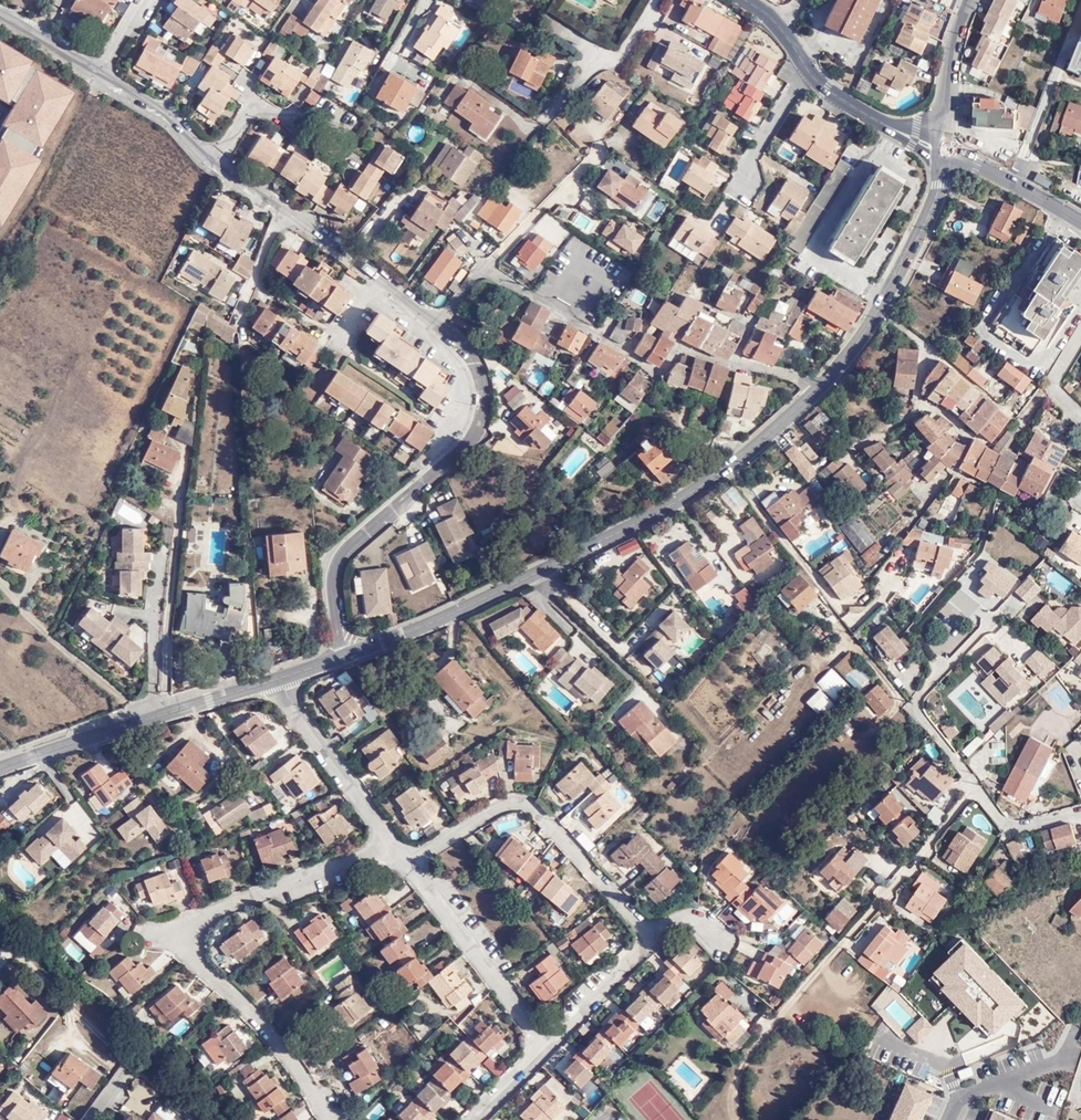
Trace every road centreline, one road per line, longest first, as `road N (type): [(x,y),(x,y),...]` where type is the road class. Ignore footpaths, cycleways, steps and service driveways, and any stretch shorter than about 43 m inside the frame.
road 1 (residential): [(0,13),(168,111),(251,186),(355,250),(470,343),(485,368),(484,426),(334,566),(341,659)]
road 2 (tertiary): [(943,149),(937,198),(879,310),(822,386),(765,439),(681,500),(545,575),(341,659)]
road 3 (tertiary): [(341,659),(0,768)]
road 4 (residential): [(1080,812),(1010,825),(923,715),(930,689),(999,620)]
road 5 (tertiary): [(757,0),(825,89),(943,149)]
road 6 (tertiary): [(943,149),(1080,220)]
road 7 (residential): [(948,1119),(959,1100),(1069,1055)]
road 8 (residential): [(943,149),(963,26)]

